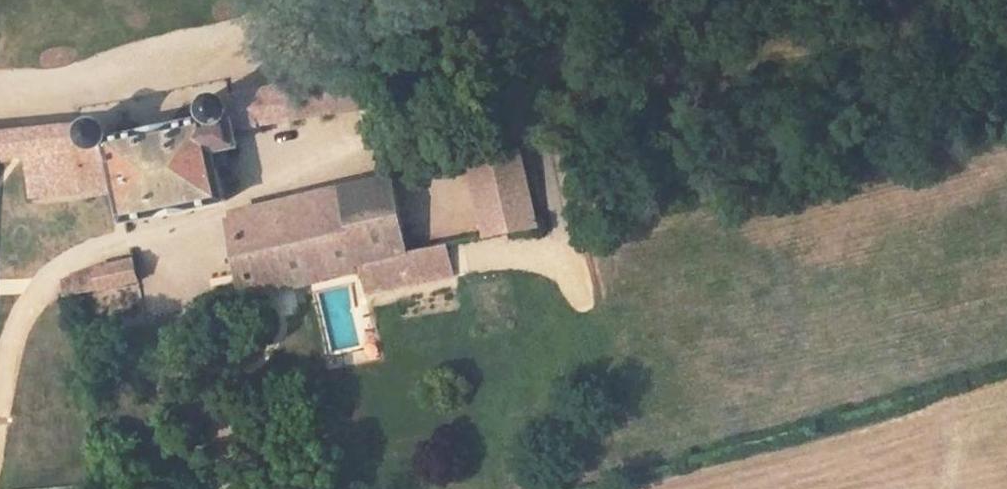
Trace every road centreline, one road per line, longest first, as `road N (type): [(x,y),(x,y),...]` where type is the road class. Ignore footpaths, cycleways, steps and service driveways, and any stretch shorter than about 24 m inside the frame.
road 1 (track): [(535,85),(563,80),(613,0)]

